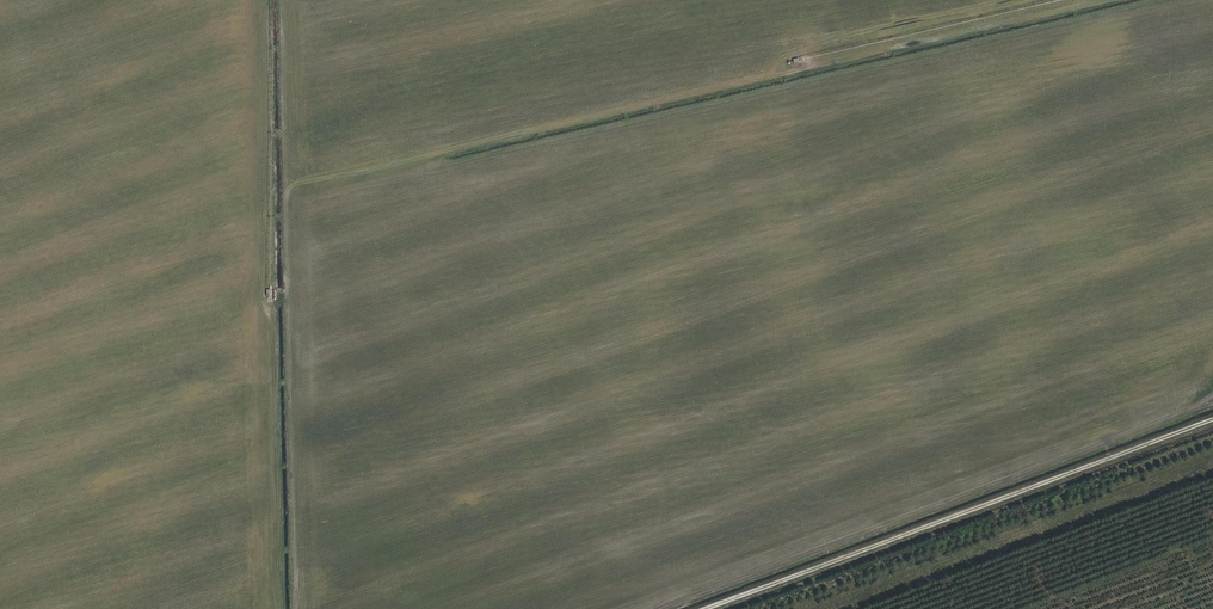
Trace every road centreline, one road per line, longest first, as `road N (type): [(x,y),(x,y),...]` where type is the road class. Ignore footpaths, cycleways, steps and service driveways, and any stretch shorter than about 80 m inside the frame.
road 1 (track): [(722,608),(1212,420)]

